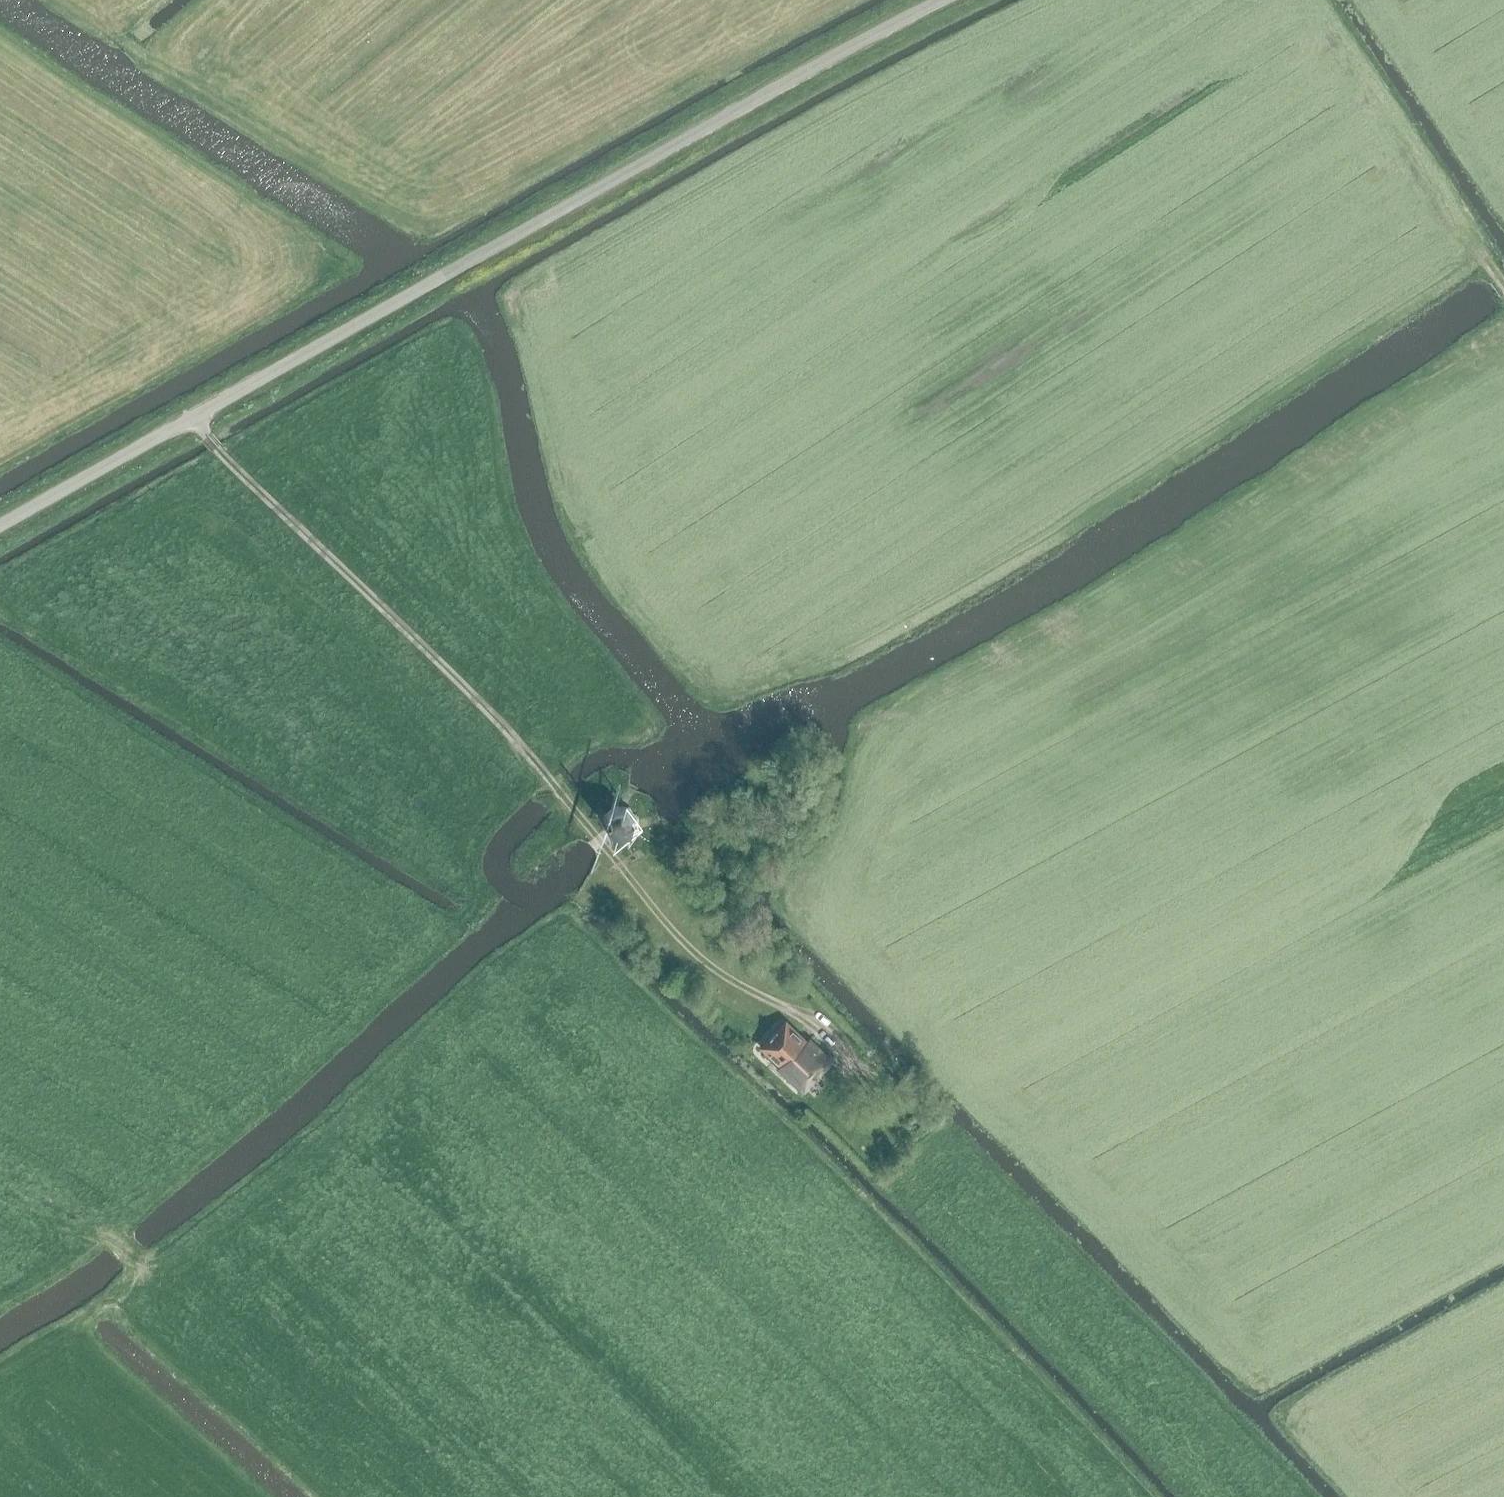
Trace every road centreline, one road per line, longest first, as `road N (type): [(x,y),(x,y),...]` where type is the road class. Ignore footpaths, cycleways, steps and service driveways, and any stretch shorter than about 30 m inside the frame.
road 1 (unclassified): [(0,526),(965,0)]
road 2 (track): [(196,414),(214,445),(513,737),(694,956),(803,1021),(842,1053)]

